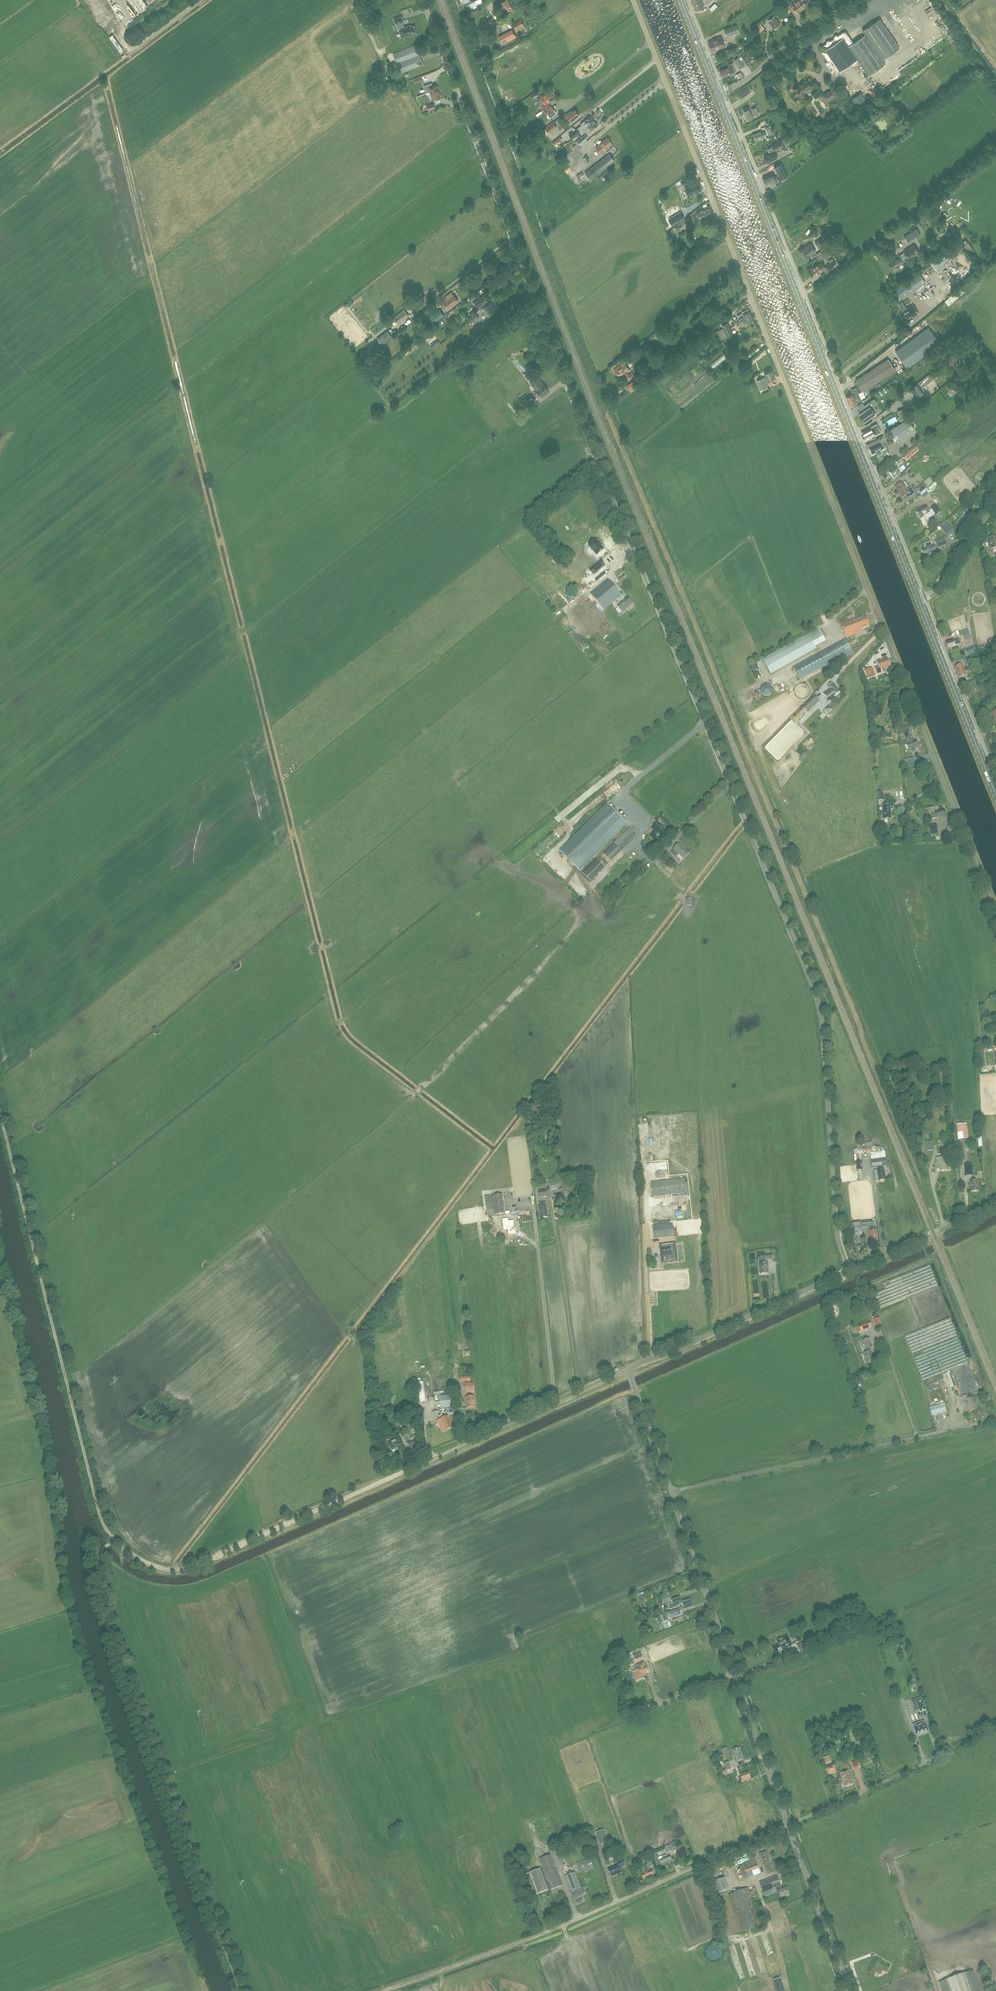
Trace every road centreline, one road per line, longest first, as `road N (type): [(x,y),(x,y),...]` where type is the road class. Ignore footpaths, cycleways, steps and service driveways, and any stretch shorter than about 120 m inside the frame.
road 1 (unclassified): [(849,1271),(836,1224),(813,988),(581,422),(422,0)]
road 2 (unclassified): [(995,914),(633,0)]
road 3 (track): [(0,1115),(99,1510),(123,1548),(162,1568),(187,1568),(421,1465)]
road 4 (secondary): [(918,598),(718,93)]
road 5 (track): [(241,1990),(101,1608),(96,1558),(121,1536)]
road 6 (unclassified): [(787,1826),(672,1493)]
road 7 (unclassified): [(672,1493),(967,1426)]
road 8 (unclassified): [(538,1935),(787,1826)]
road 9 (unclassified): [(629,1371),(849,1271)]
road 10 (unclassified): [(421,1465),(629,1371)]
road 11 (secondary): [(995,796),(918,598)]
road 12 (unclassified): [(848,1990),(787,1826)]
road 13 (unclassified): [(787,1826),(942,1754)]
road 14 (track): [(380,1990),(538,1935)]
road 15 (unclassified): [(849,1271),(995,1204)]
road 16 (unclassified): [(718,93),(847,0)]
road 17 (unclassified): [(672,1493),(629,1371)]
road 18 (unclassified): [(918,598),(939,587),(995,503)]

